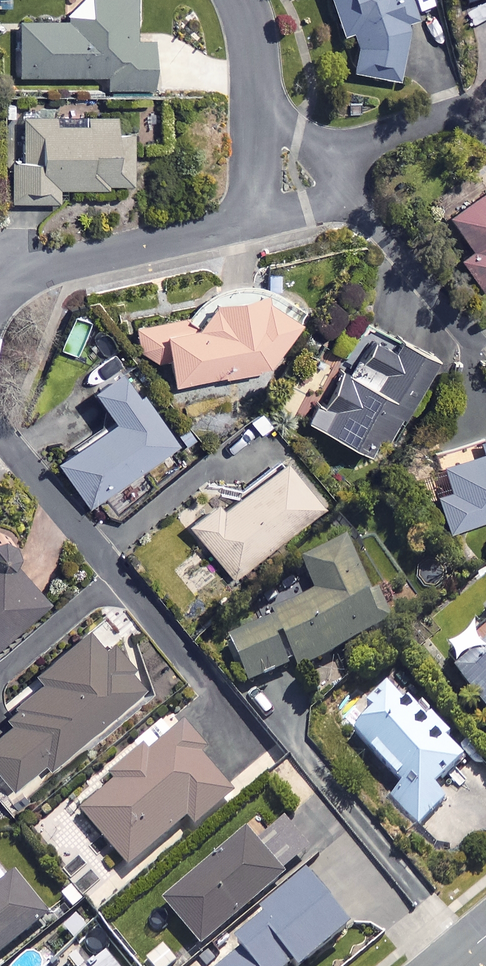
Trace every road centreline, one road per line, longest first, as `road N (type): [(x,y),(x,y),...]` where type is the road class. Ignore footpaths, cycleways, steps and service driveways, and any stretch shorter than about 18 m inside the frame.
road 1 (residential): [(0,294),(62,264),(222,230),(236,219),(258,159),(251,43),(239,0)]

